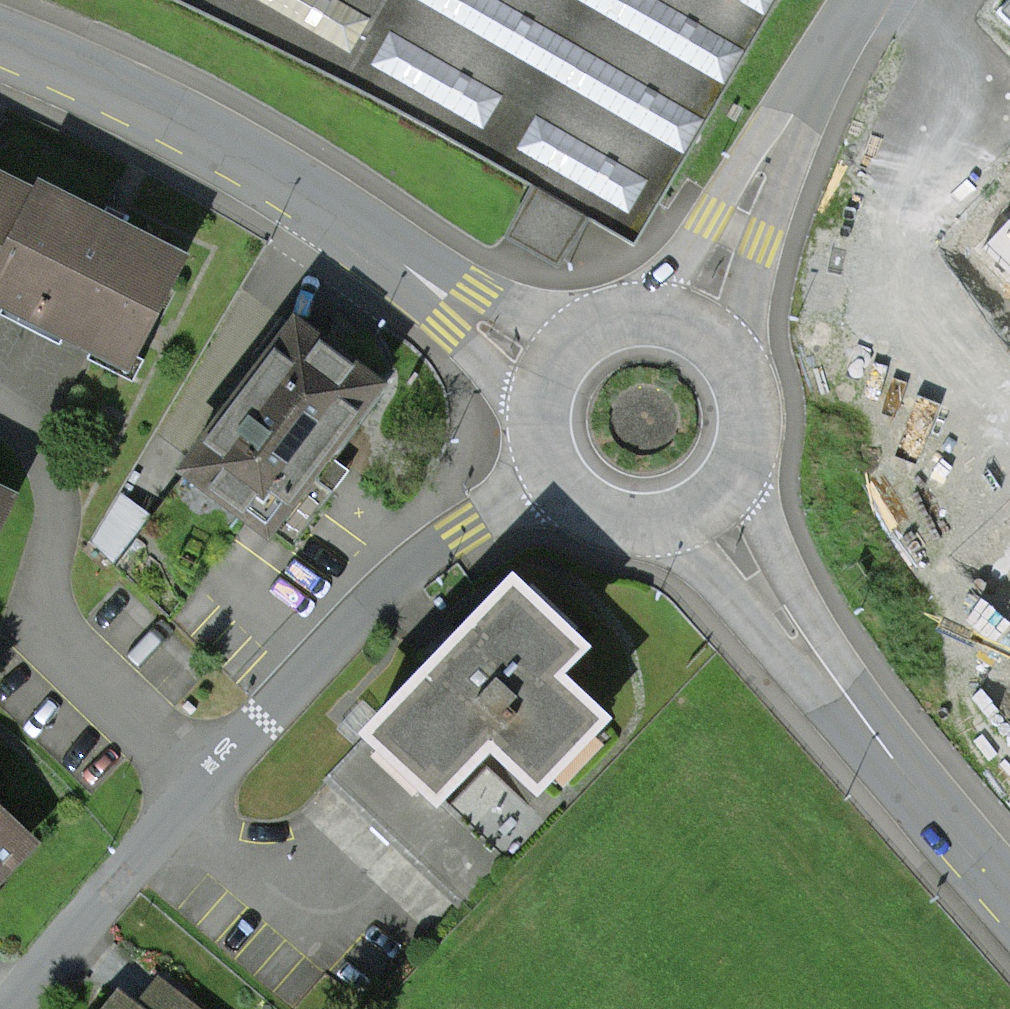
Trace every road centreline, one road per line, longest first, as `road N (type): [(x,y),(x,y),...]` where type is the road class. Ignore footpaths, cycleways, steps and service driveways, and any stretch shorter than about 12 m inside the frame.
road 1 (residential): [(11,1008),(201,778),(399,578),(557,481)]
road 2 (tertiary): [(0,40),(242,153),(553,369)]
road 3 (tertiary): [(712,498),(837,697),(1009,899)]
road 4 (residential): [(865,0),(734,230),(688,330)]
road 5 (tertiary): [(712,498),(732,472),(744,408),(715,349),(688,330)]
road 6 (tertiary): [(557,481),(613,521),(648,525),(712,498)]
road 7 (tertiary): [(688,330),(659,320),(598,329),(553,369)]

